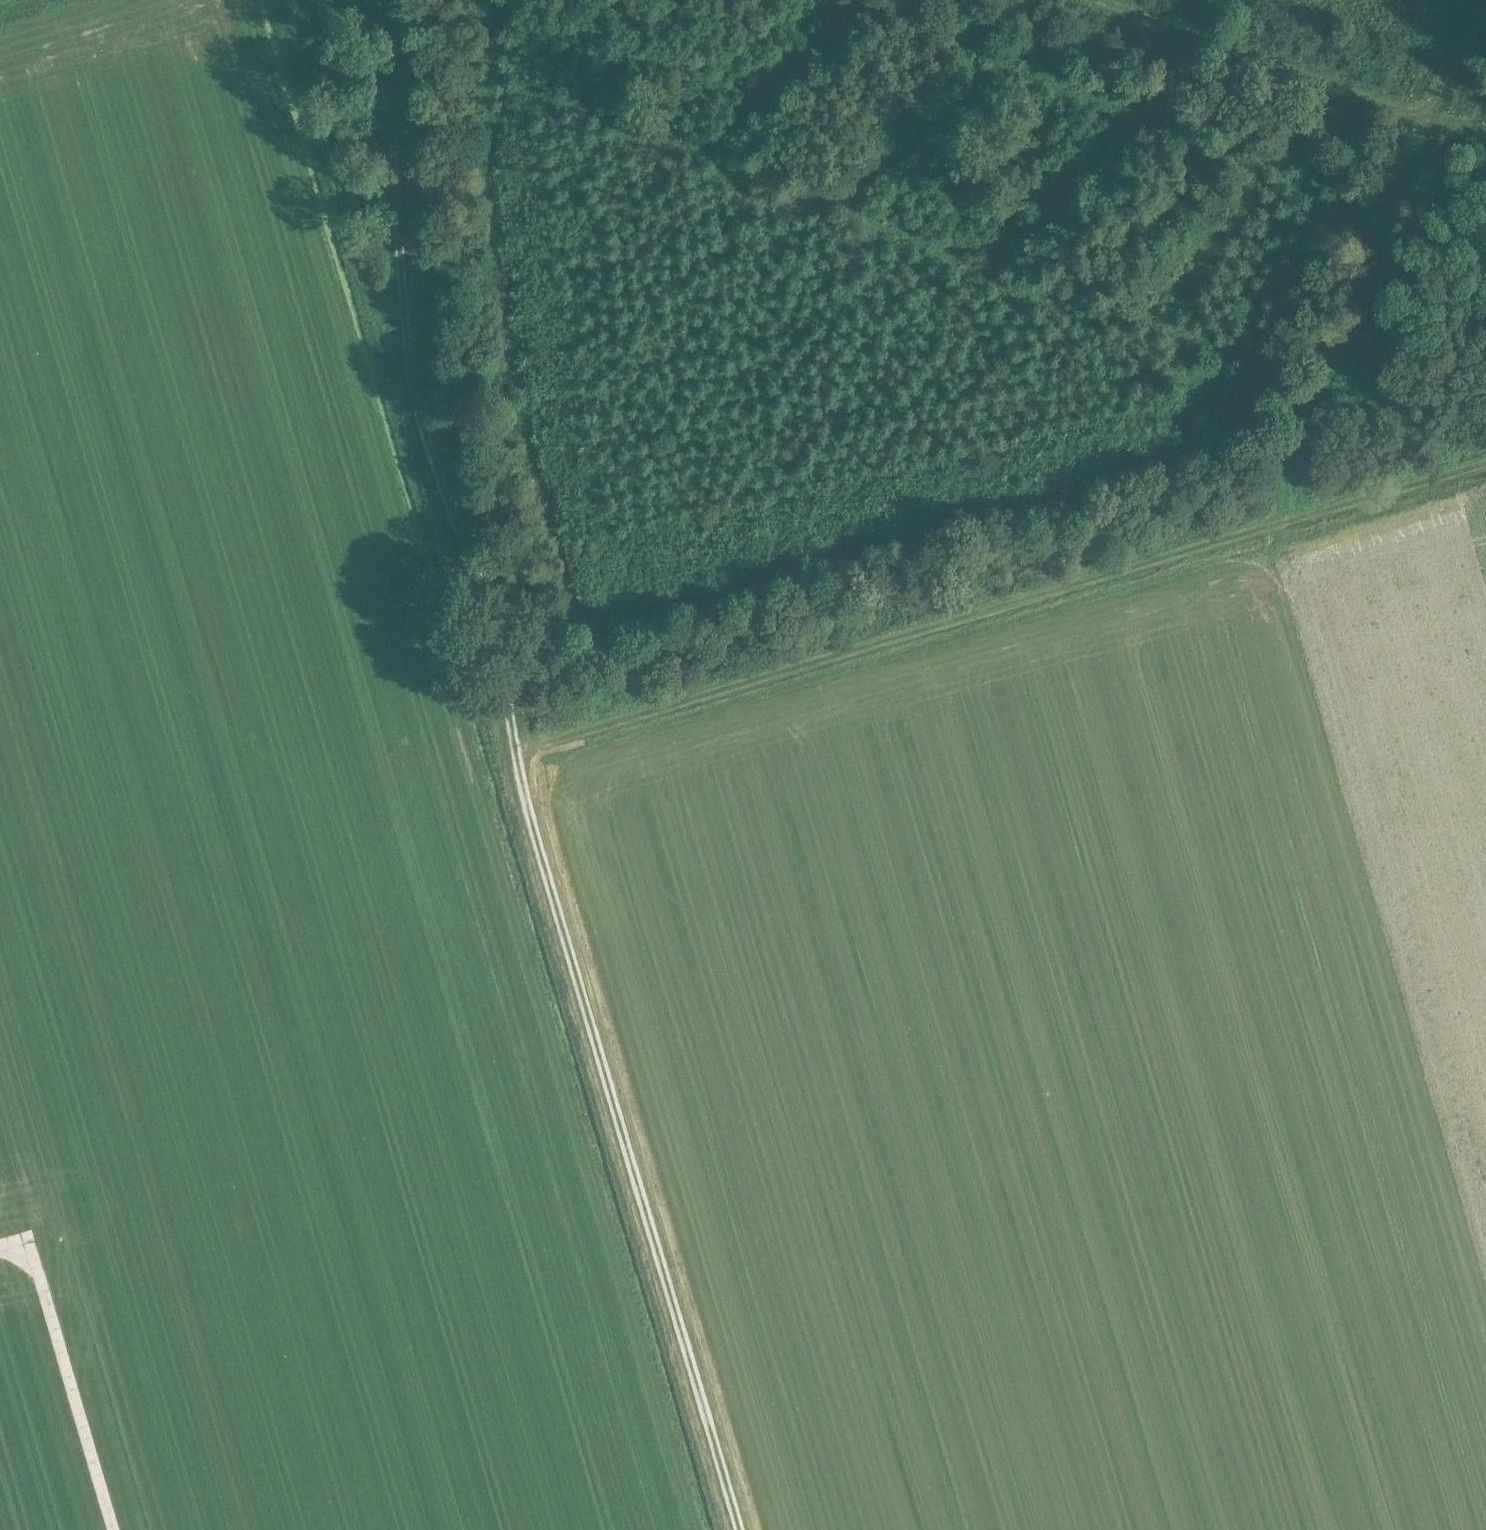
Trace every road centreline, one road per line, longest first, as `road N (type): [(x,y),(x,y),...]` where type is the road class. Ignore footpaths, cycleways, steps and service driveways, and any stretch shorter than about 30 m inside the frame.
road 1 (track): [(382,0),(412,410),(737,1529)]
road 2 (track): [(1485,133),(1428,113),(1286,494),(1256,533),(513,746)]
road 3 (track): [(1136,0),(1428,113),(1479,0)]

